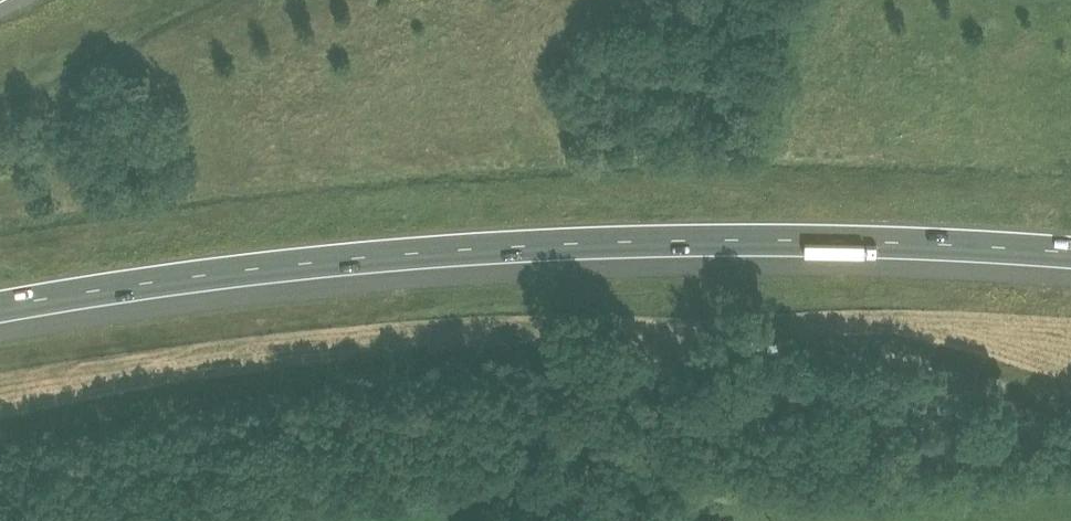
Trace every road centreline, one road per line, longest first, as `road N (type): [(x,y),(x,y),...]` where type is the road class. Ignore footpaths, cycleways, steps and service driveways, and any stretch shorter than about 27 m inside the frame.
road 1 (motorway): [(0,308),(188,278),(489,246),(788,240),(1070,252)]

